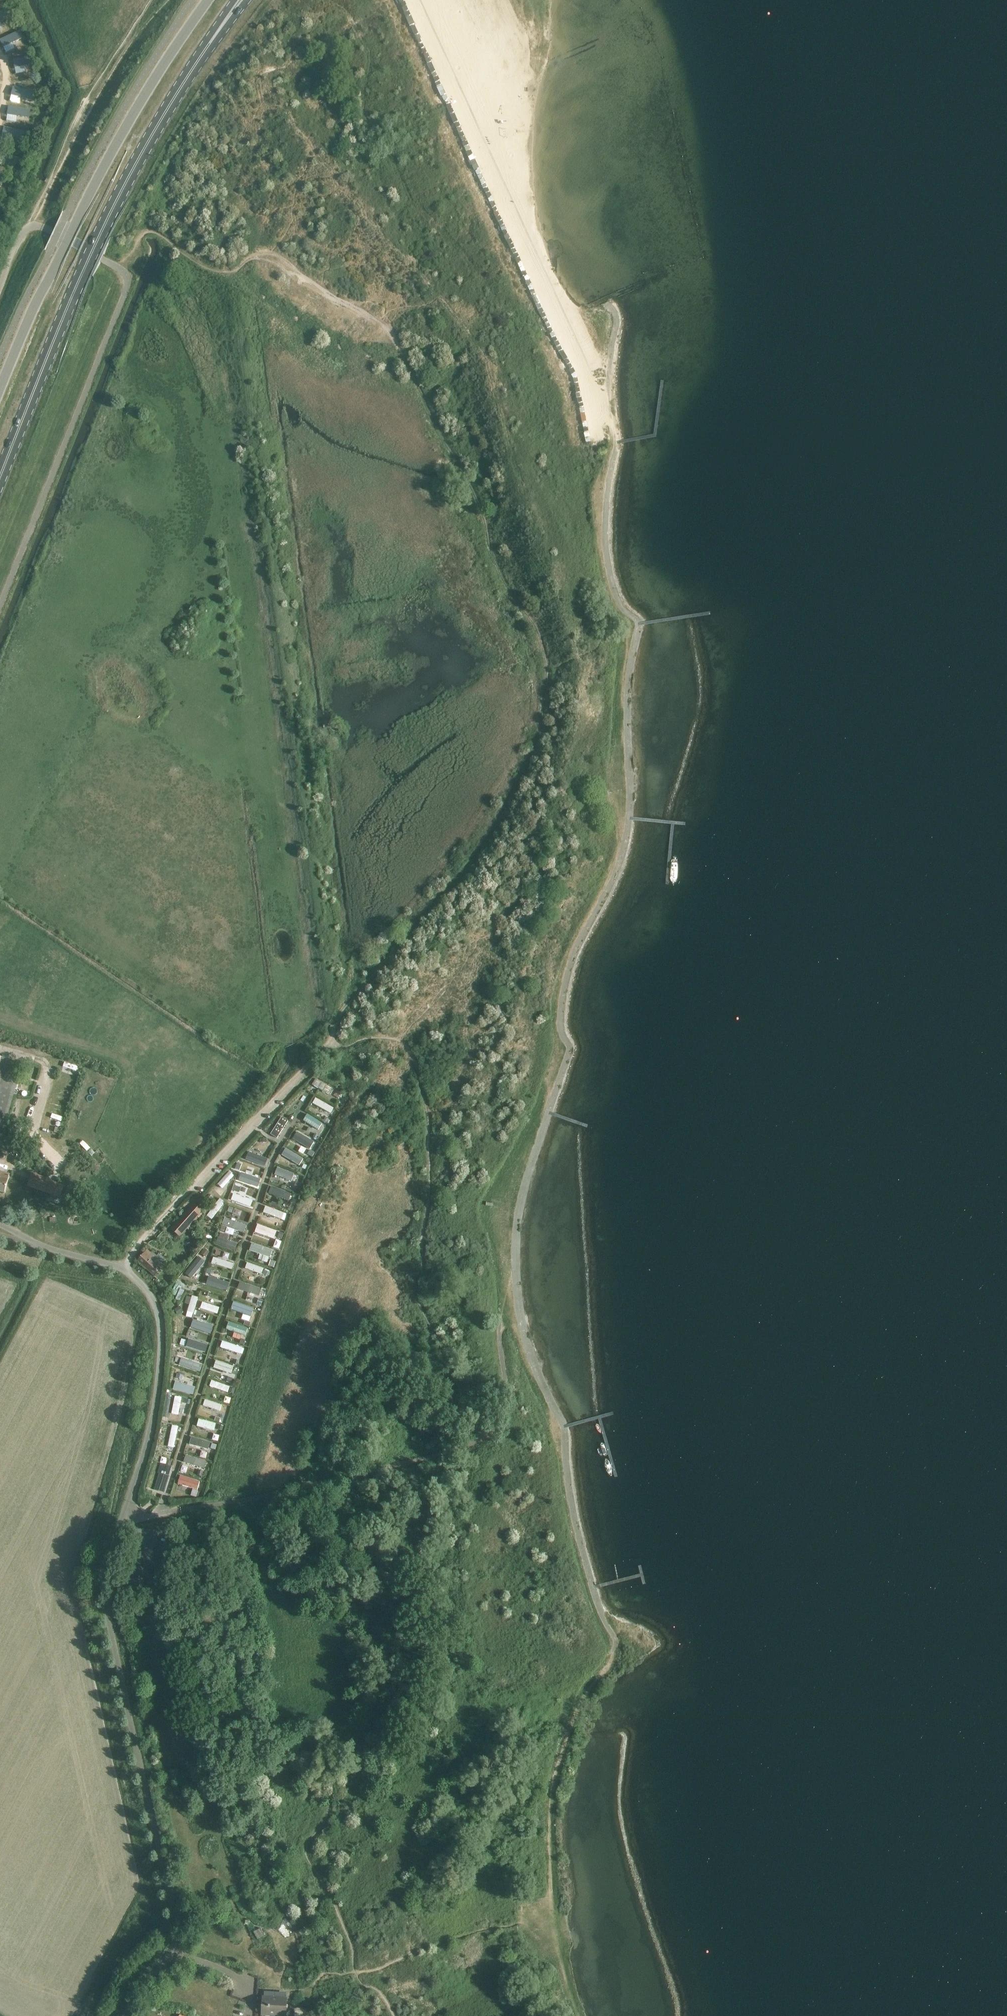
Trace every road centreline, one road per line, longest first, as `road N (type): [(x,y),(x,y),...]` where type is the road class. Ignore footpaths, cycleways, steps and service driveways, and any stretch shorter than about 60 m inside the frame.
road 1 (unclassified): [(127,2015),(144,1982),(172,1956),(178,1931),(103,1583),(150,1425),(159,1333),(151,1302),(125,1272),(37,1245)]
road 2 (unclassified): [(208,0),(97,177),(0,391)]
road 3 (primary): [(143,152),(70,301),(0,478)]
road 4 (track): [(151,0),(92,98),(34,225)]
road 5 (primary): [(143,152),(248,0)]
road 6 (primary): [(235,0),(143,152)]

